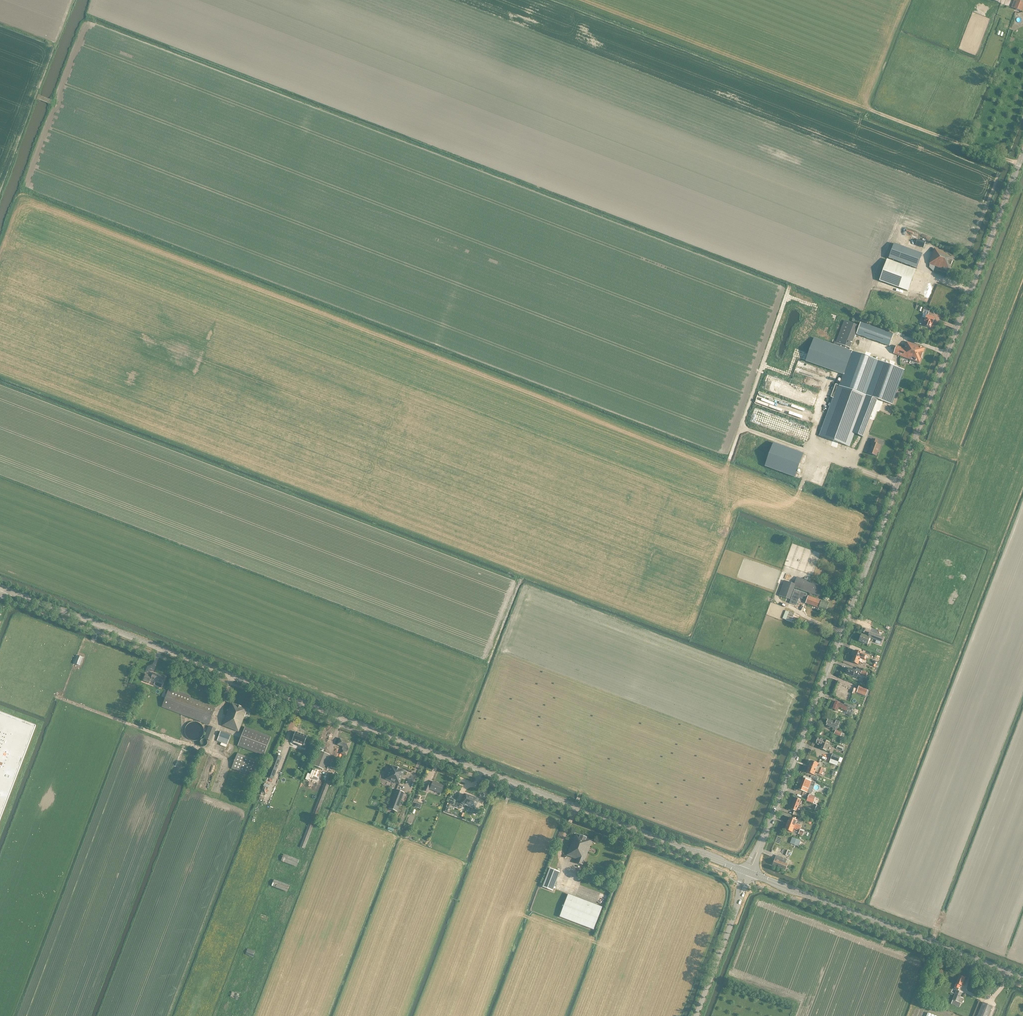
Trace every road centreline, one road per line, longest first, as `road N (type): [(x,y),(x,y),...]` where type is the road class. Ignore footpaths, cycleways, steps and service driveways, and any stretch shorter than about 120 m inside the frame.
road 1 (tertiary): [(744,870),(0,587)]
road 2 (unclassified): [(760,845),(1022,155)]
road 3 (tertiary): [(1022,977),(751,873)]
road 4 (unclassified): [(739,900),(696,1015)]

